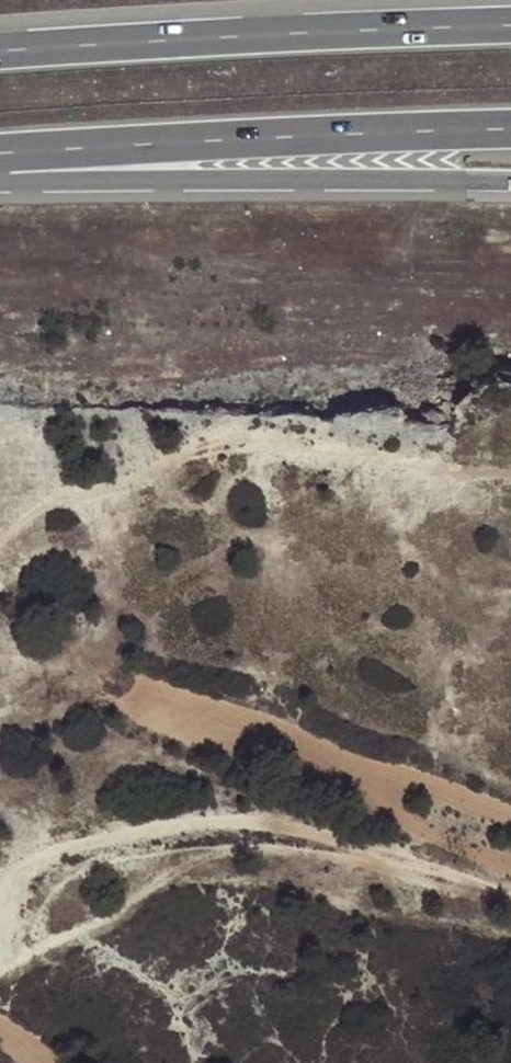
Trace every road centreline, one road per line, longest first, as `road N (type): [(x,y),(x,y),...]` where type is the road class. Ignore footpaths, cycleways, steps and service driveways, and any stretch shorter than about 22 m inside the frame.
road 1 (track): [(0,946),(40,858),(81,836),(279,824),(510,880)]
road 2 (track): [(0,542),(67,493),(240,433),(510,462)]
road 3 (motorway): [(510,27),(0,54)]
road 4 (motorway): [(0,151),(510,131)]
road 5 (motorway): [(0,183),(510,186)]

